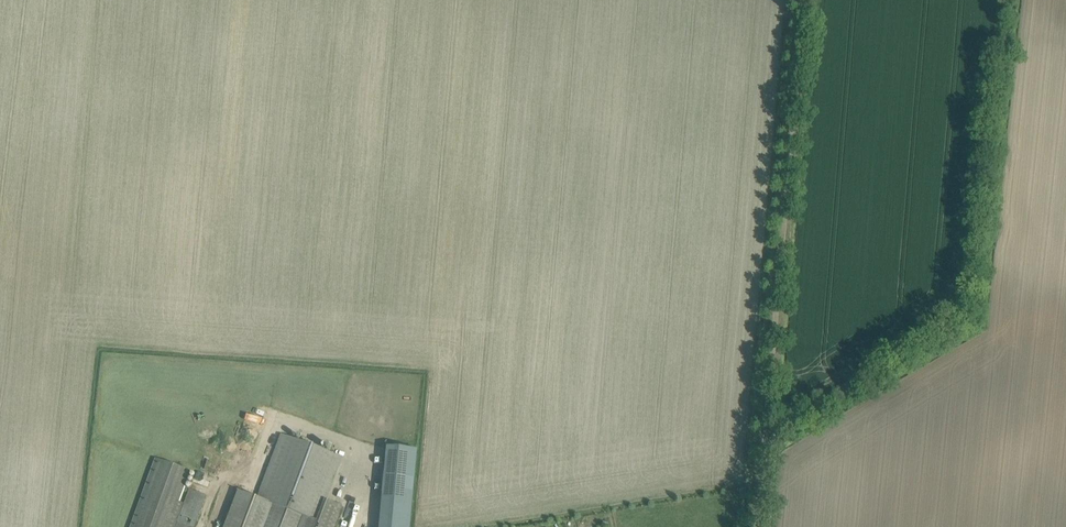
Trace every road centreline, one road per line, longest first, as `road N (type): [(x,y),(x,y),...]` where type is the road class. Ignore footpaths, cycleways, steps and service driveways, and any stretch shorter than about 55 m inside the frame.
road 1 (track): [(758,526),(802,0)]

